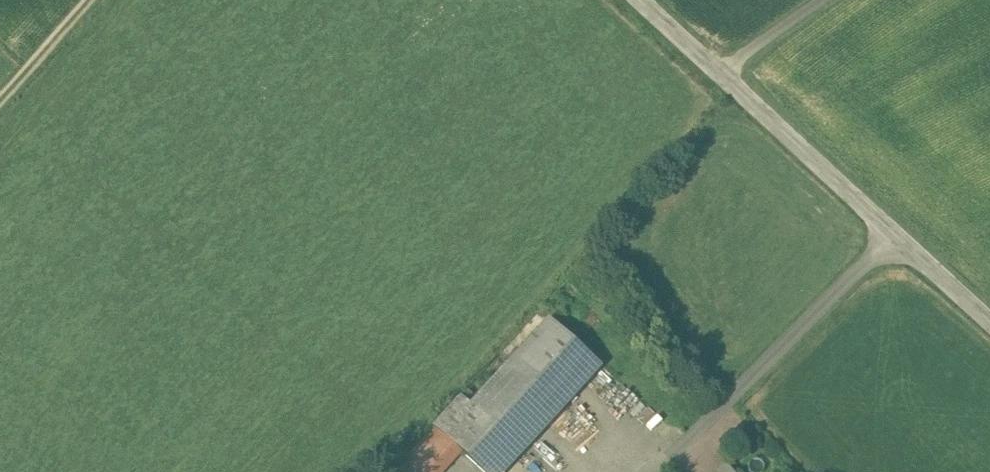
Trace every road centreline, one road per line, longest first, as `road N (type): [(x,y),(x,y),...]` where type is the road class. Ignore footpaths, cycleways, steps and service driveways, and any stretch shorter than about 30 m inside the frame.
road 1 (unclassified): [(989,316),(642,0)]
road 2 (track): [(89,0),(0,101)]

